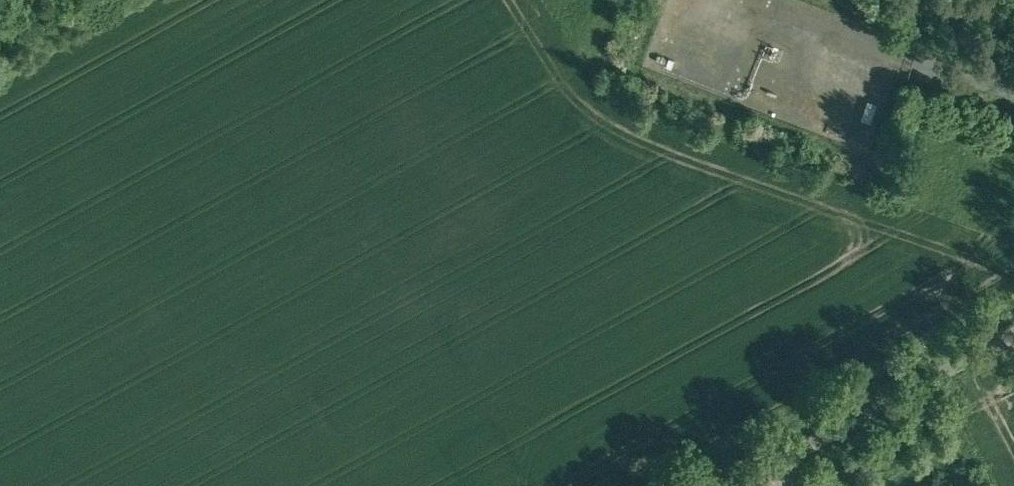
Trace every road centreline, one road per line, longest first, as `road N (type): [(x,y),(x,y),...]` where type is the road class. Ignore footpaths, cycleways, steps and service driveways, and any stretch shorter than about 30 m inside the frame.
road 1 (unclassified): [(1013,330),(742,485)]

